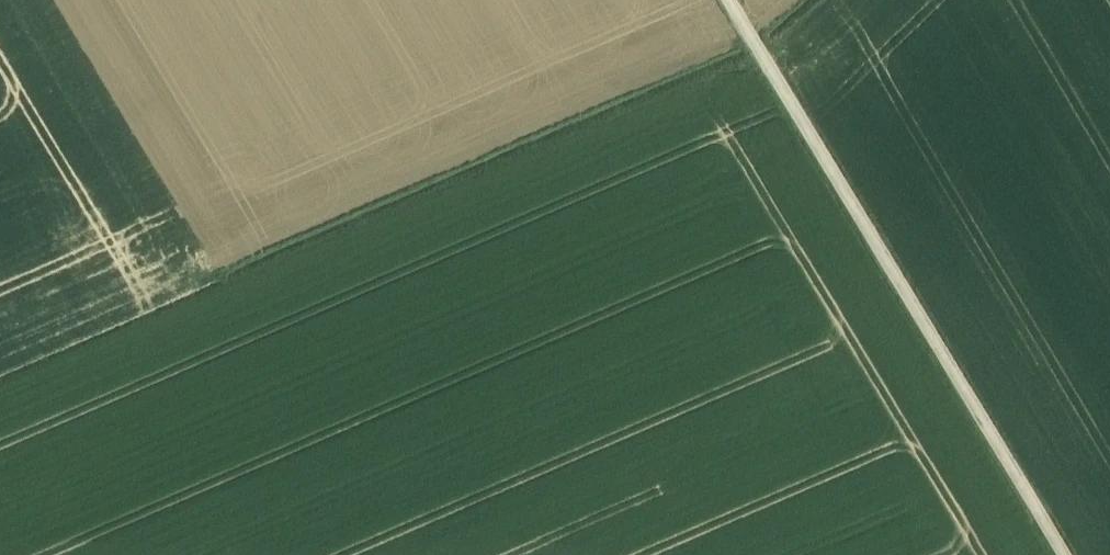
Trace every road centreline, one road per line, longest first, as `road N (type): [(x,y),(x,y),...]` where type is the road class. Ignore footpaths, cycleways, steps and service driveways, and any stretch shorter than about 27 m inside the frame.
road 1 (unclassified): [(1065,554),(730,0)]

